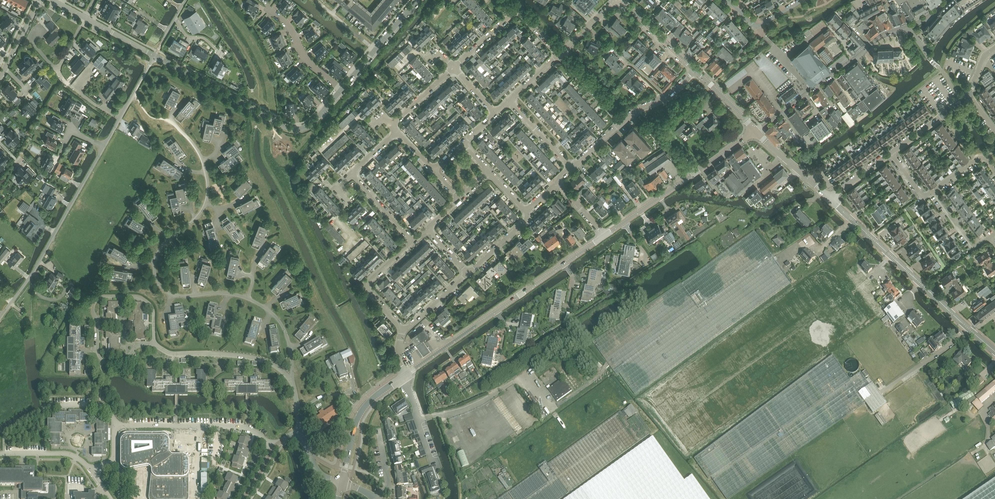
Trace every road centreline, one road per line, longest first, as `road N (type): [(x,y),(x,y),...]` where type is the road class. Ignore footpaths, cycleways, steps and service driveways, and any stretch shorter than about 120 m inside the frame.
road 1 (residential): [(290,380),(284,330),(260,304),(222,293),(177,296),(159,284),(157,253),(201,212),(207,193),(202,158),(173,121),(177,106)]
road 2 (residential): [(404,377),(604,236)]
road 3 (residential): [(756,132),(878,37),(928,18),(948,0)]
road 4 (tertiary): [(994,352),(829,199)]
road 5 (residential): [(154,57),(293,129),(314,122),(342,89)]
road 6 (residential): [(0,322),(104,147)]
road 7 (residential): [(152,344),(151,305),(136,296),(101,298),(93,311),(100,358),(118,364),(131,353)]
road 8 (residential): [(604,236),(756,132)]
road 9 (residential): [(152,344),(171,353),(264,361),(290,380)]
road 10 (residential): [(121,117),(57,72),(85,18)]
road 11 (residential): [(404,377),(357,419),(342,482)]
road 12 (residential): [(402,329),(367,291),(412,242)]

